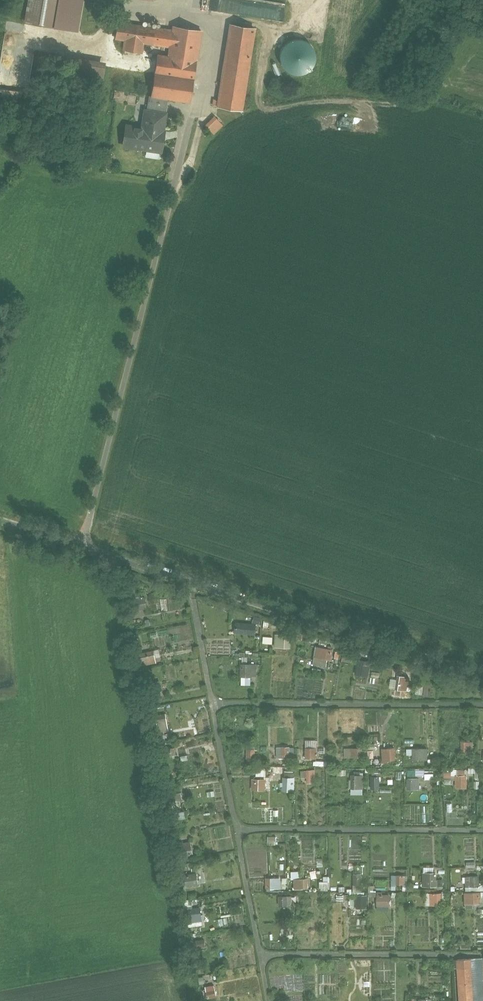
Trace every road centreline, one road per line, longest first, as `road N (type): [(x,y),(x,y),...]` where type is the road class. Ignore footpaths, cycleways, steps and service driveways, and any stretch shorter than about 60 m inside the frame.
road 1 (unclassified): [(0,522),(482,679)]

